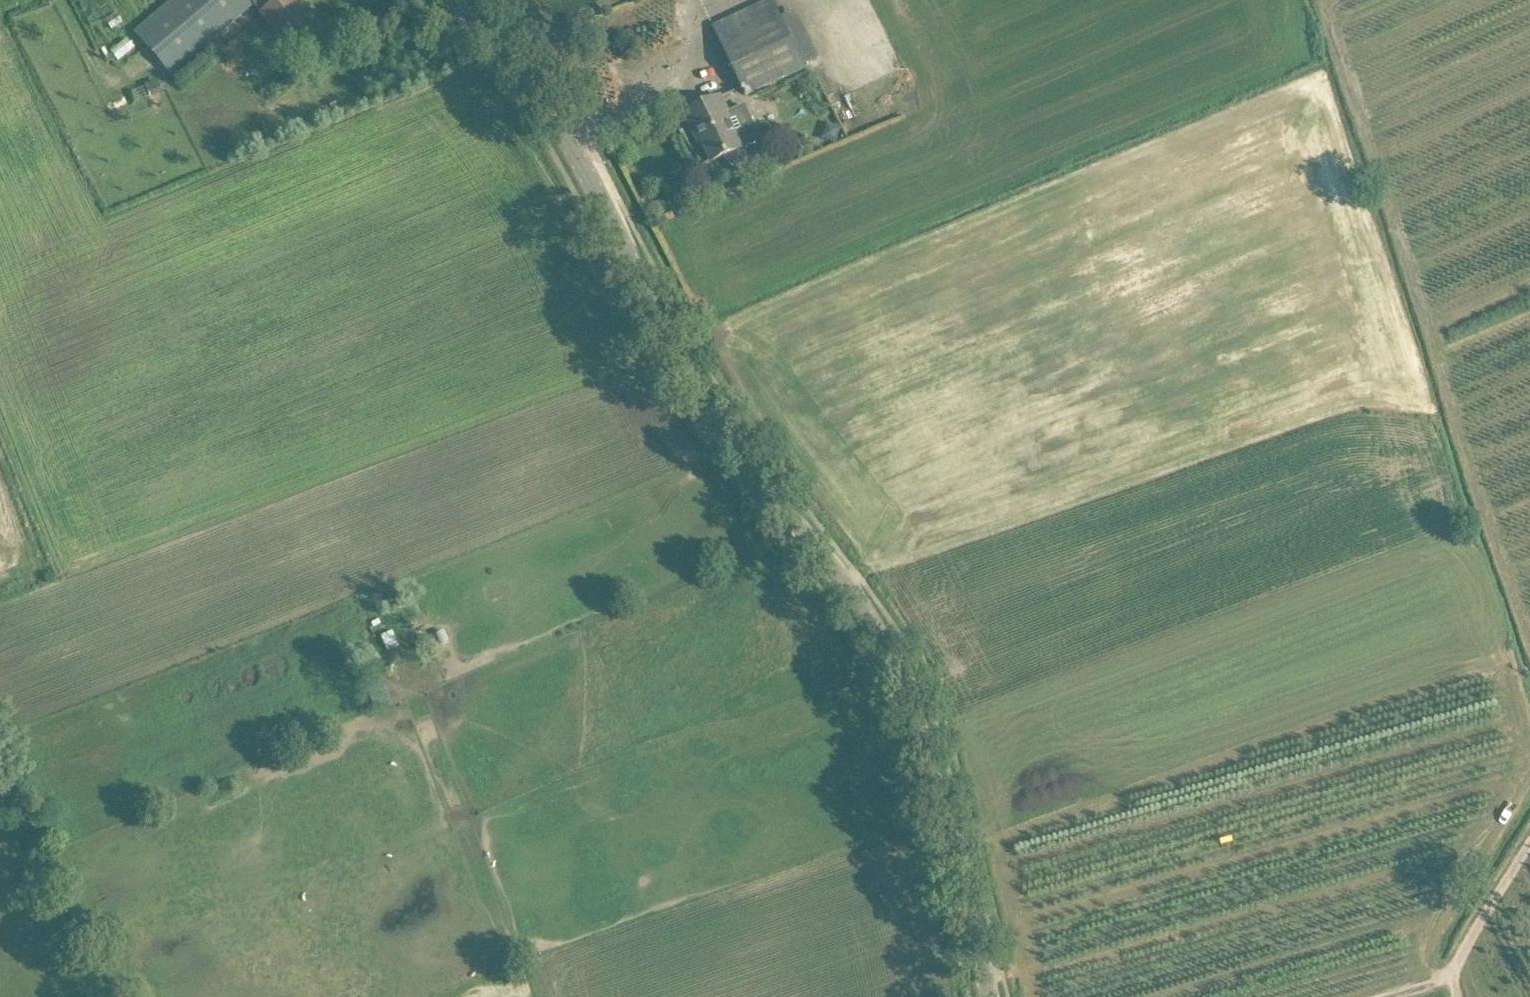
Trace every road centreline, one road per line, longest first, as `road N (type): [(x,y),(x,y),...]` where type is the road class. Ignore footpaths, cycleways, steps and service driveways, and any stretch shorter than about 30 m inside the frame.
road 1 (tertiary): [(989,996),(921,728),(879,635),(708,408),(544,105),(452,0)]
road 2 (track): [(1529,846),(1454,970),(1455,996)]

